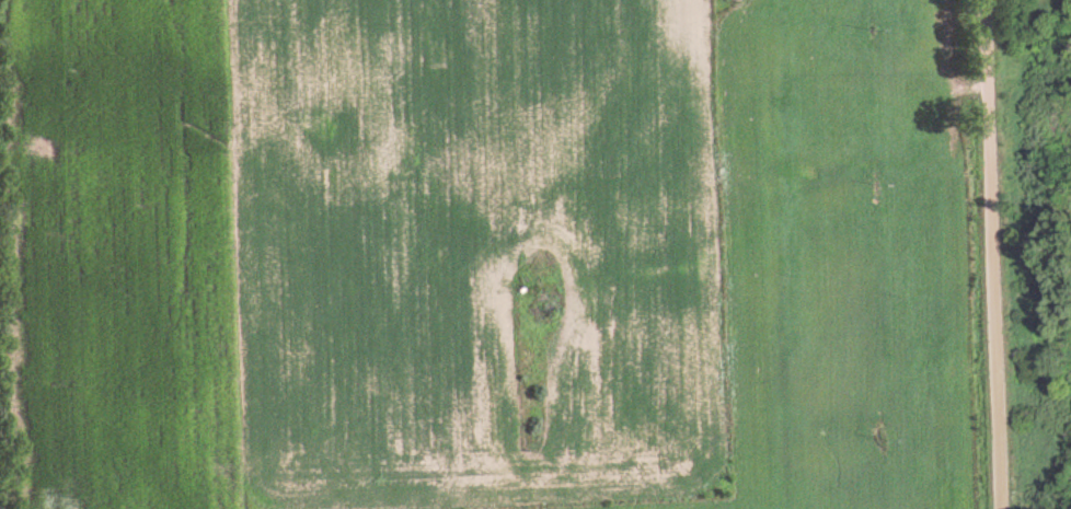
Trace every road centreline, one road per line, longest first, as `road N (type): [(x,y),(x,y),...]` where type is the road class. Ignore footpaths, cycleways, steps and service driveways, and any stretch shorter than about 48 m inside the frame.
road 1 (residential): [(996,508),(978,0)]

